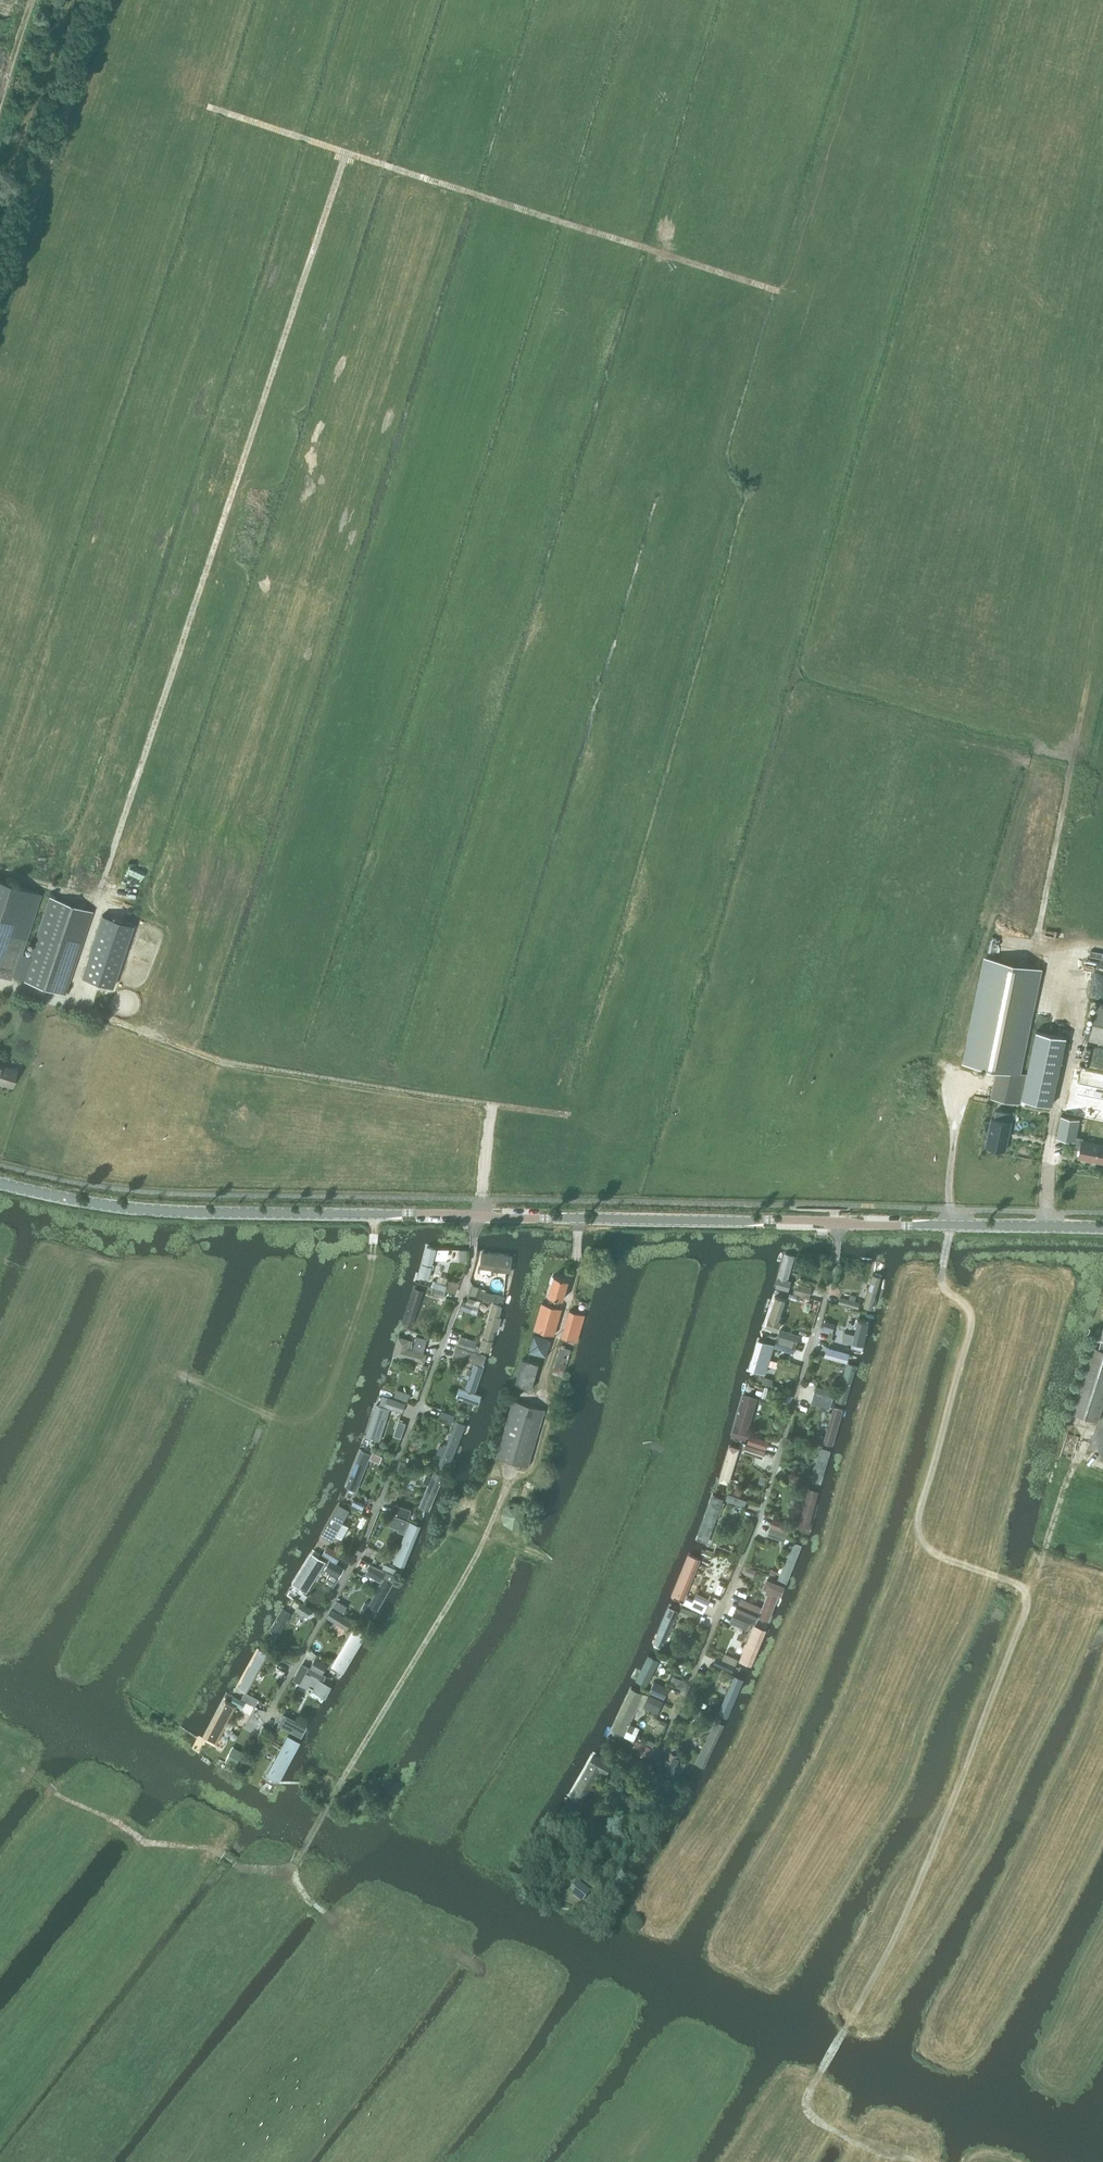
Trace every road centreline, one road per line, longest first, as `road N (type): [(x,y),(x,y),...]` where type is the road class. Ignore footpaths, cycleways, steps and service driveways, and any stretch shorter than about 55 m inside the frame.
road 1 (track): [(0,869),(90,899),(102,886),(346,152)]
road 2 (track): [(209,107),(788,292)]
road 3 (track): [(541,1387),(553,1410),(534,1468),(512,1473),(462,1585),(288,1873)]
road 4 (unclassified): [(256,1735),(359,1553),(474,1259),(476,1216)]
road 5 (unclassified): [(656,1756),(759,1518),(836,1254),(837,1223)]
road 6 (track): [(0,983),(222,1061),(539,1111)]
road 7 (unclassified): [(476,1216),(154,1211),(0,1183)]
road 8 (track): [(850,2022),(885,1963),(1028,1609),(1022,1587)]
road 9 (track): [(990,1576),(931,1550),(920,1519),(972,1327),(967,1305),(941,1284),(949,1225)]
road 10 (track): [(23,1769),(146,1843),(211,1849),(244,1868),(288,1873),(309,1900),(339,1920)]
road 11 (unclassified): [(837,1223),(476,1216)]
road 12 (unclassified): [(1102,1227),(837,1223)]
road 13 (track): [(1102,1428),(1073,1465),(1029,1599)]
road 14 (track): [(915,2161),(820,2125),(805,2103),(818,2078)]

